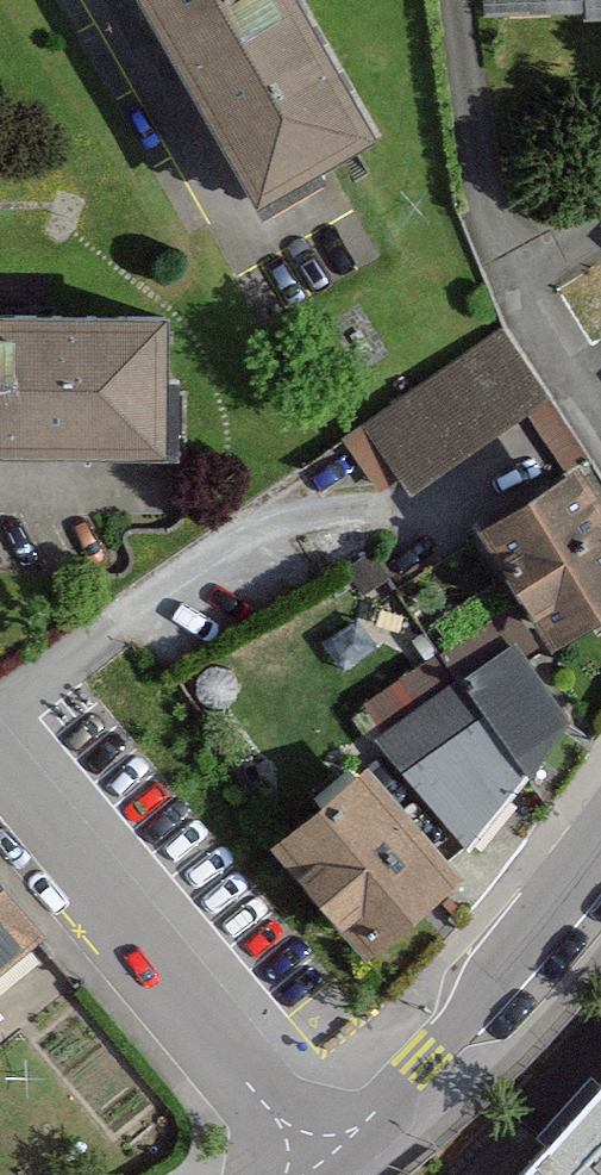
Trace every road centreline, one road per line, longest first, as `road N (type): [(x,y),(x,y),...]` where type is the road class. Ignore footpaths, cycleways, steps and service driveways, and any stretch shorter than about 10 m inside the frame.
road 1 (residential): [(318,1159),(232,1074),(0,799)]
road 2 (tertiary): [(600,829),(446,1037),(318,1159)]

